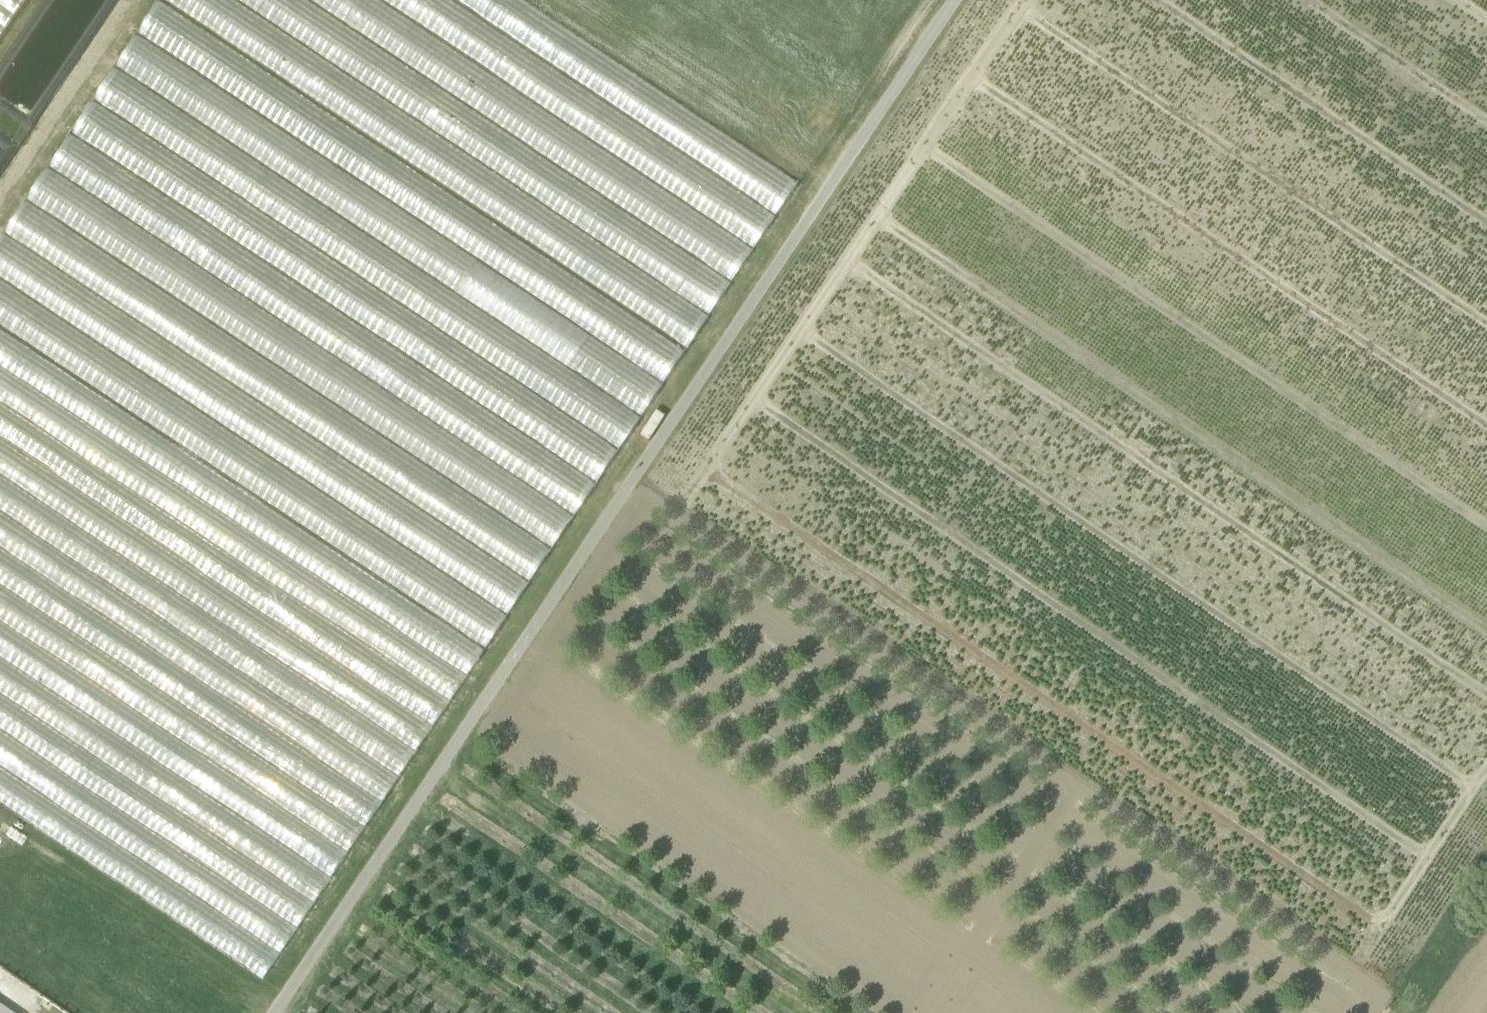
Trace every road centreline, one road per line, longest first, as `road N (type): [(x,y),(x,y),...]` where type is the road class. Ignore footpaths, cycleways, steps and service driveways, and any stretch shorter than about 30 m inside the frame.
road 1 (track): [(952,0),(273,1012)]

